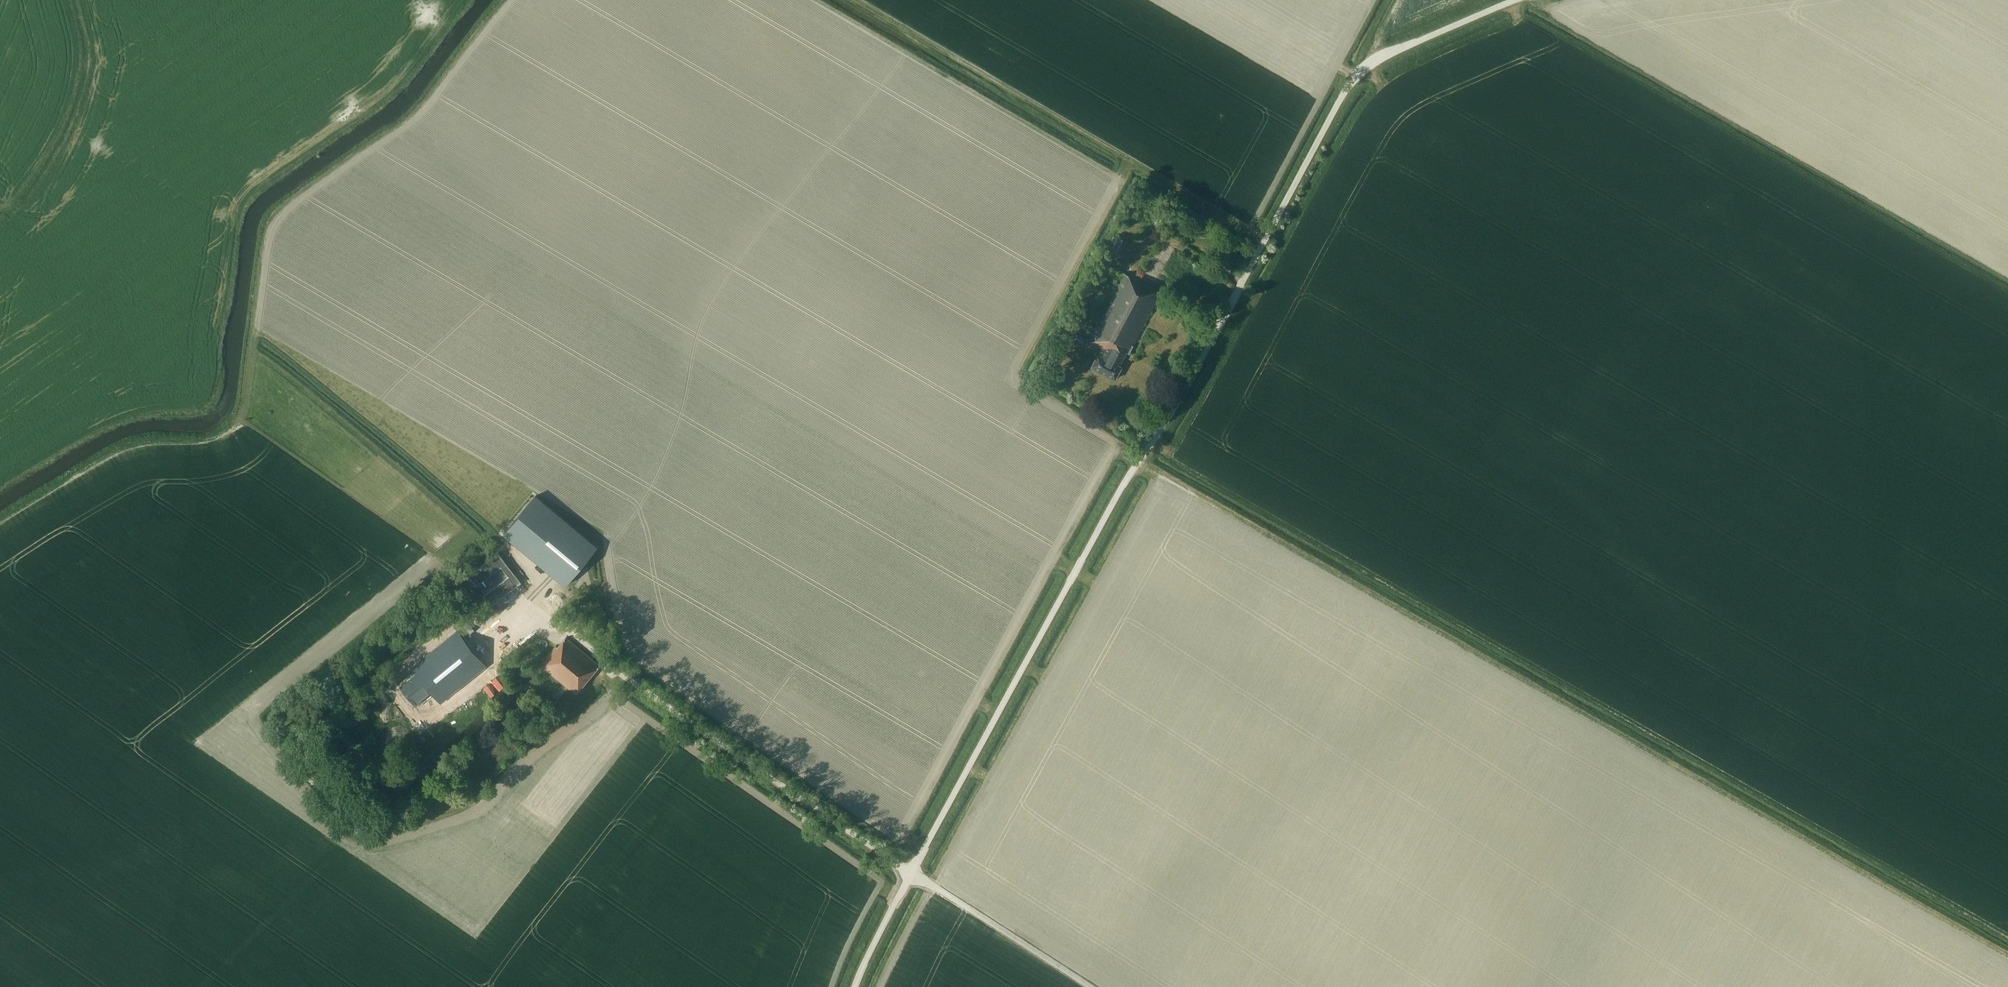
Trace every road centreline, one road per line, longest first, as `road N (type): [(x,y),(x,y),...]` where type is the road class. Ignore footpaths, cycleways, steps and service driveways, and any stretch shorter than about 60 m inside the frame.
road 1 (unclassified): [(858,986),(1126,480),(1348,94),(1377,60),(1514,0)]
road 2 (track): [(0,515),(116,445),(205,434),(227,422),(239,400),(267,216),(415,108),(498,0)]

